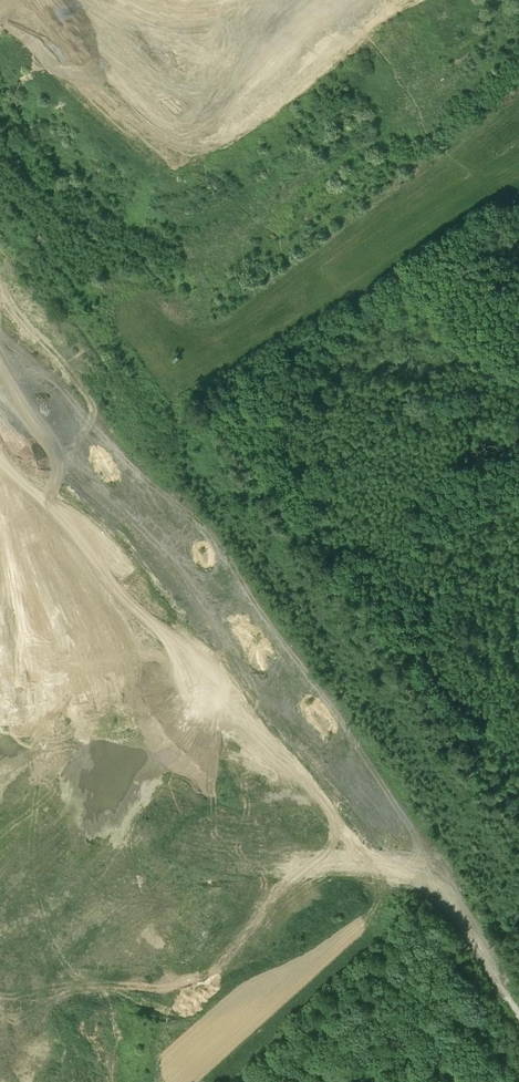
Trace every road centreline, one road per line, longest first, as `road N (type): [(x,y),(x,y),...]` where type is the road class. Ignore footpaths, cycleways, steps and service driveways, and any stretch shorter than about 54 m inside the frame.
road 1 (track): [(0,362),(94,472),(148,522),(439,891)]
road 2 (track): [(148,522),(154,511),(0,282)]
road 3 (track): [(518,1012),(439,891)]

